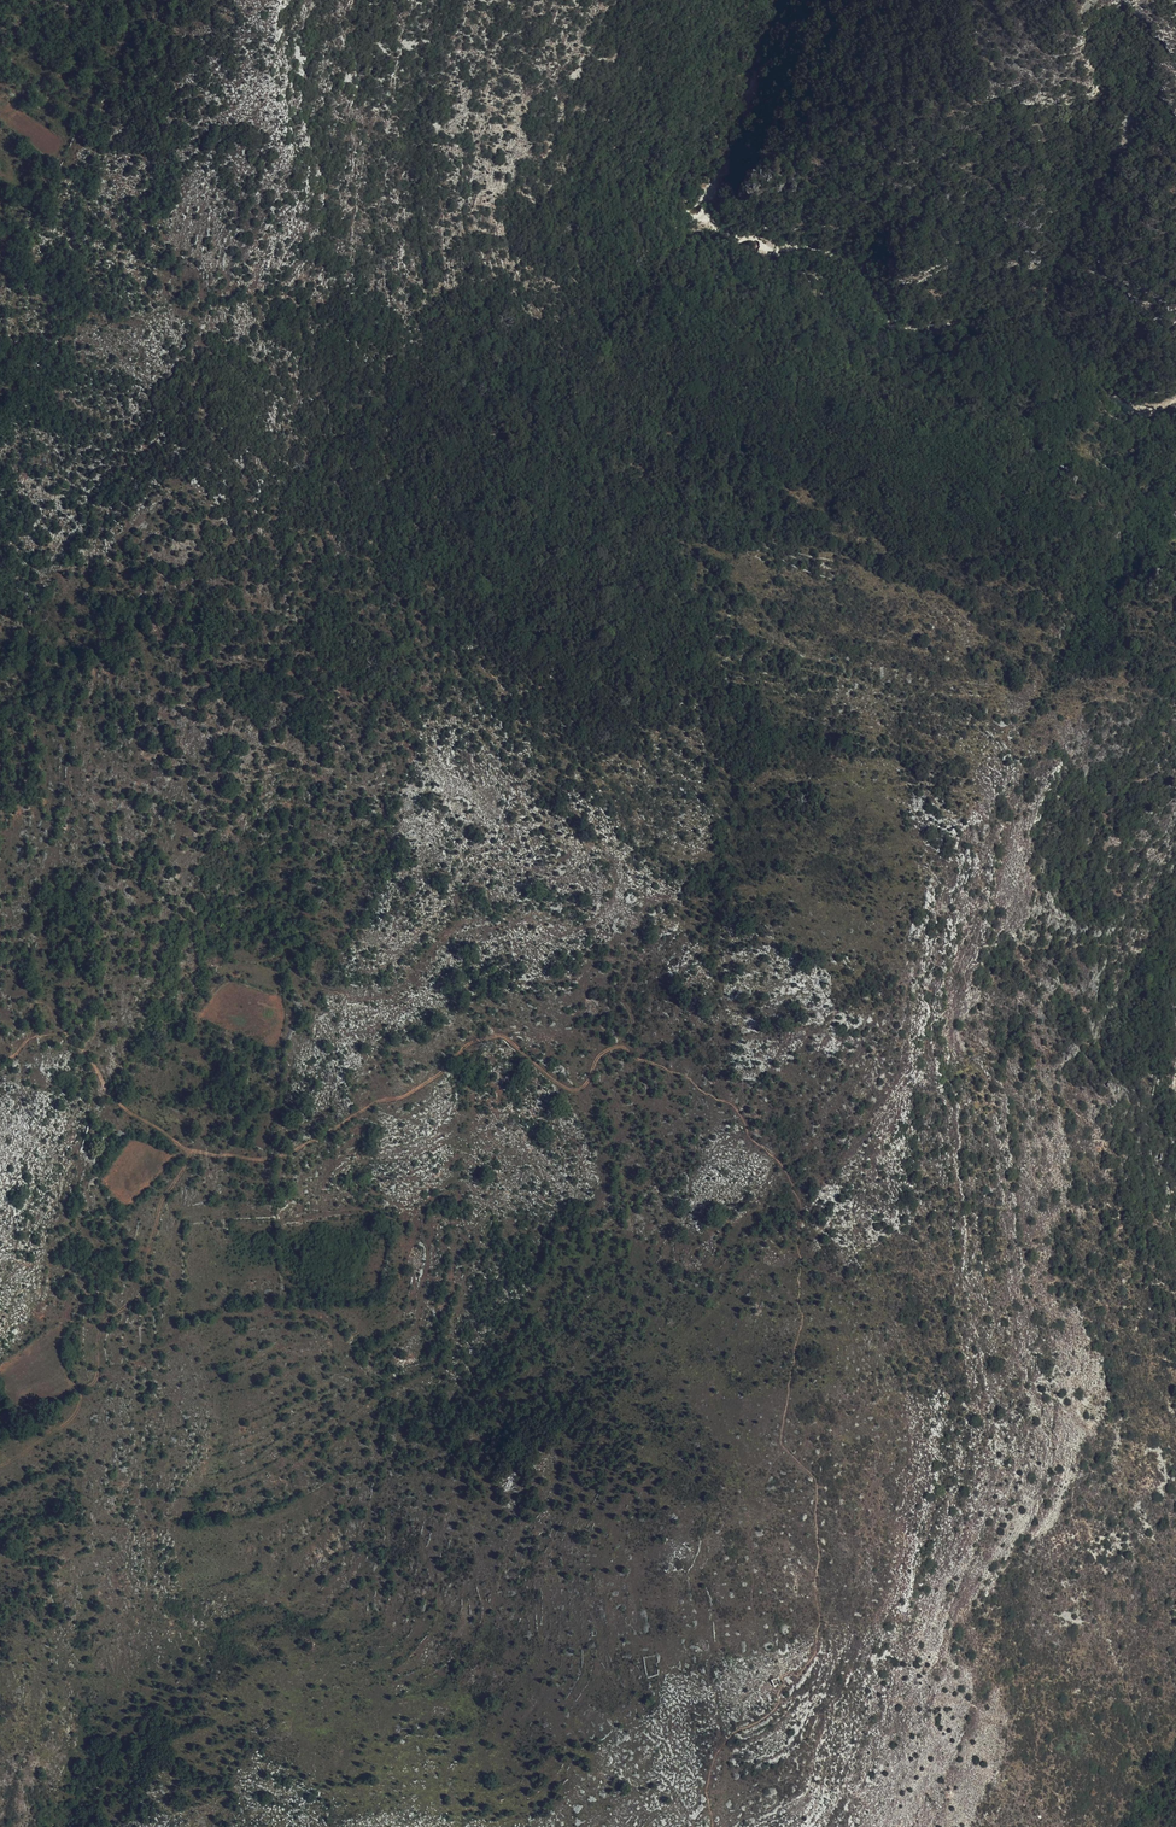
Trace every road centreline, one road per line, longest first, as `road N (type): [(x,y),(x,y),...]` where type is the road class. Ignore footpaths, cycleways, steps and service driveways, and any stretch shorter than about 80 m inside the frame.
road 1 (track): [(669,1071),(619,1046),(600,1056),(588,1083),(566,1089),(495,1035),(471,1042),(403,1097),(377,1102),(290,1155),(255,1160),(193,1152),(133,1114),(67,1036)]
road 2 (track): [(0,1465),(76,1416),(98,1376),(100,1330),(145,1290),(159,1205),(193,1152)]
road 3 (track): [(625,1049),(633,1024),(623,1001),(631,970),(628,941),(640,912)]

